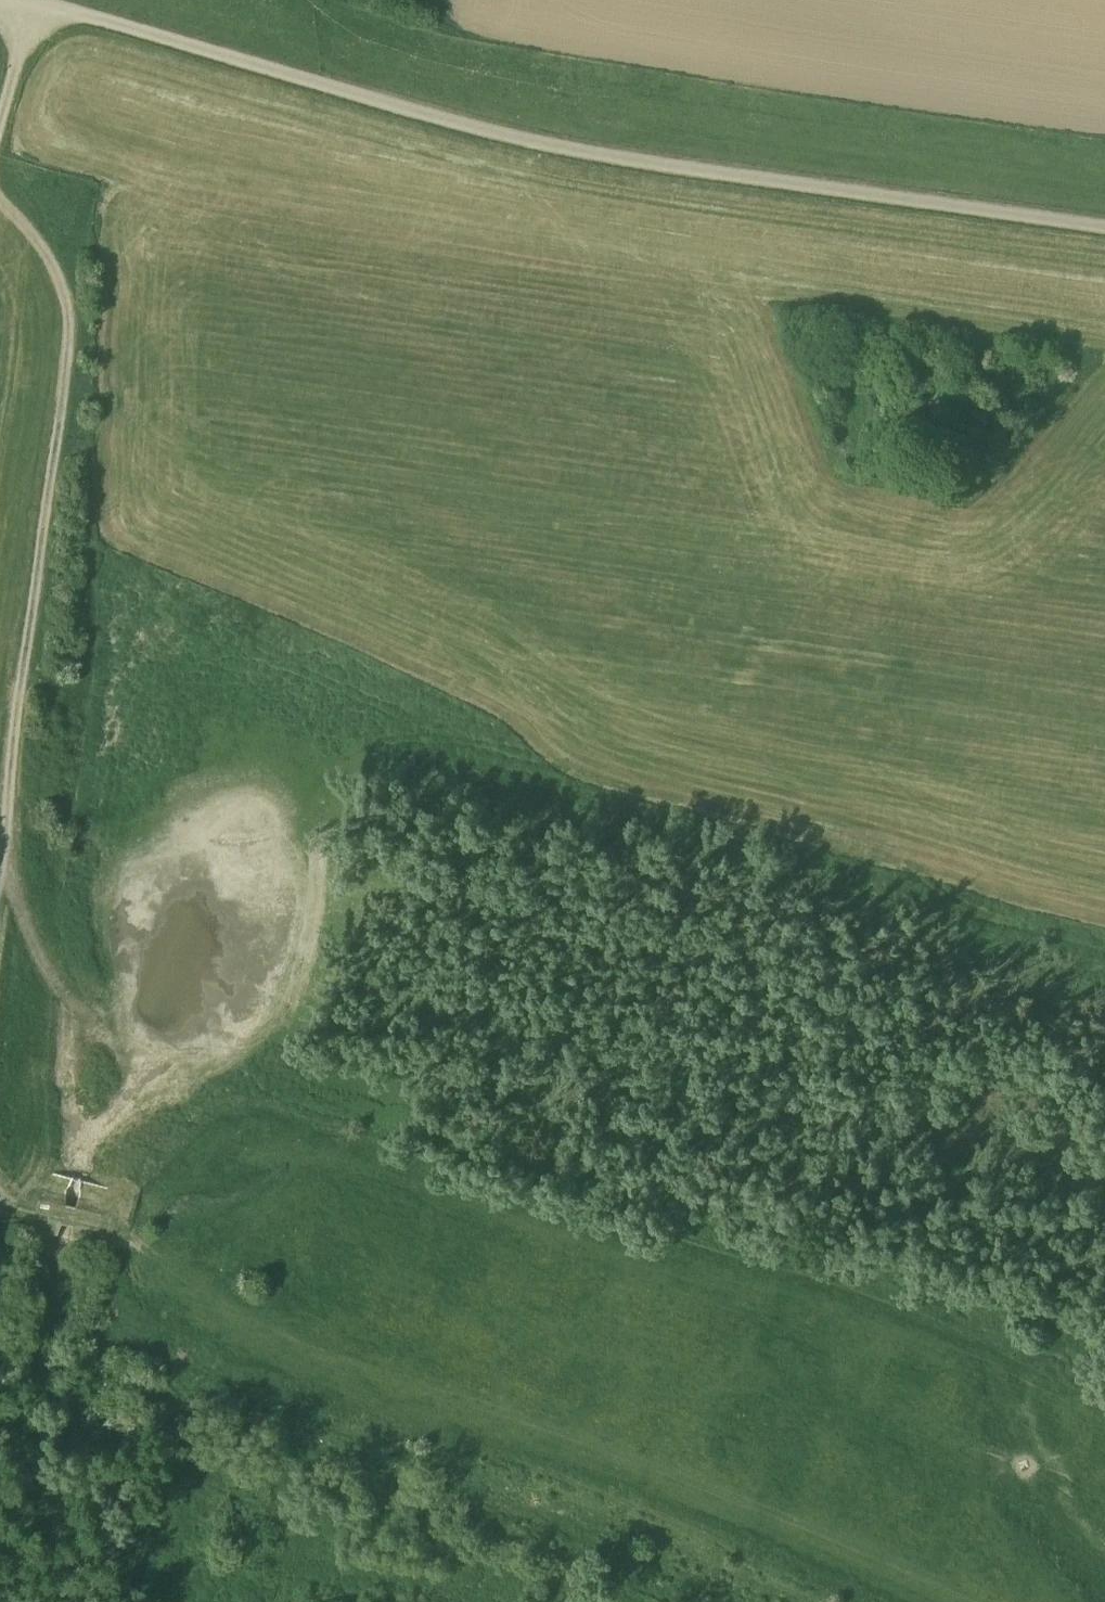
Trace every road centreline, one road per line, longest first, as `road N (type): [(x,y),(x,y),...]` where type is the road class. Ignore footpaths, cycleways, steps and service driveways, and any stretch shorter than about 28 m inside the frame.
road 1 (unclassified): [(1104,229),(655,166),(463,124),(34,0)]
road 2 (track): [(0,1197),(131,1232),(385,1403),(942,1601)]
road 3 (track): [(85,182),(72,409),(46,525),(0,870)]

